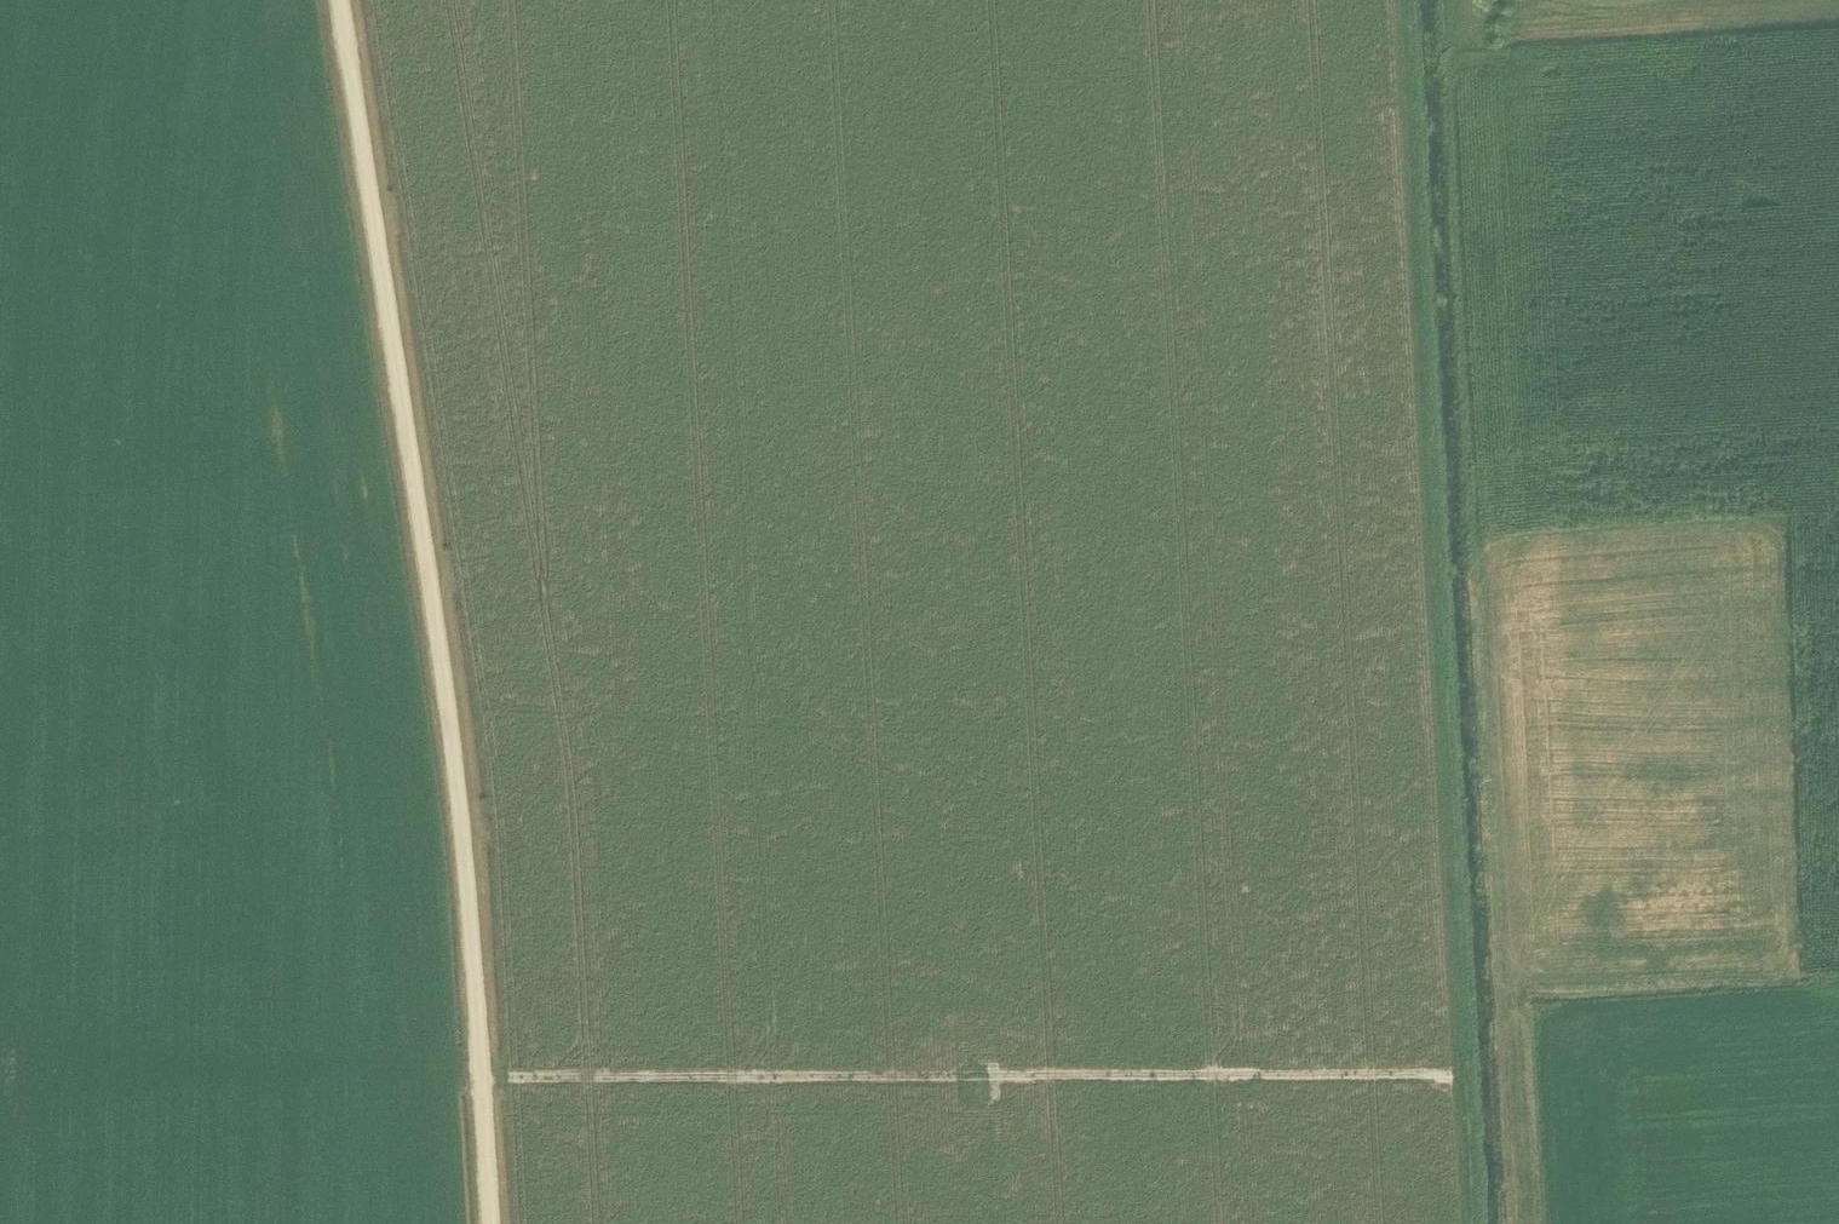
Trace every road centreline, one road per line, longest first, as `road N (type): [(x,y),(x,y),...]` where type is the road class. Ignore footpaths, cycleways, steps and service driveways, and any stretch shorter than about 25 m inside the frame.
road 1 (track): [(489,1223),(449,707),(336,0)]

